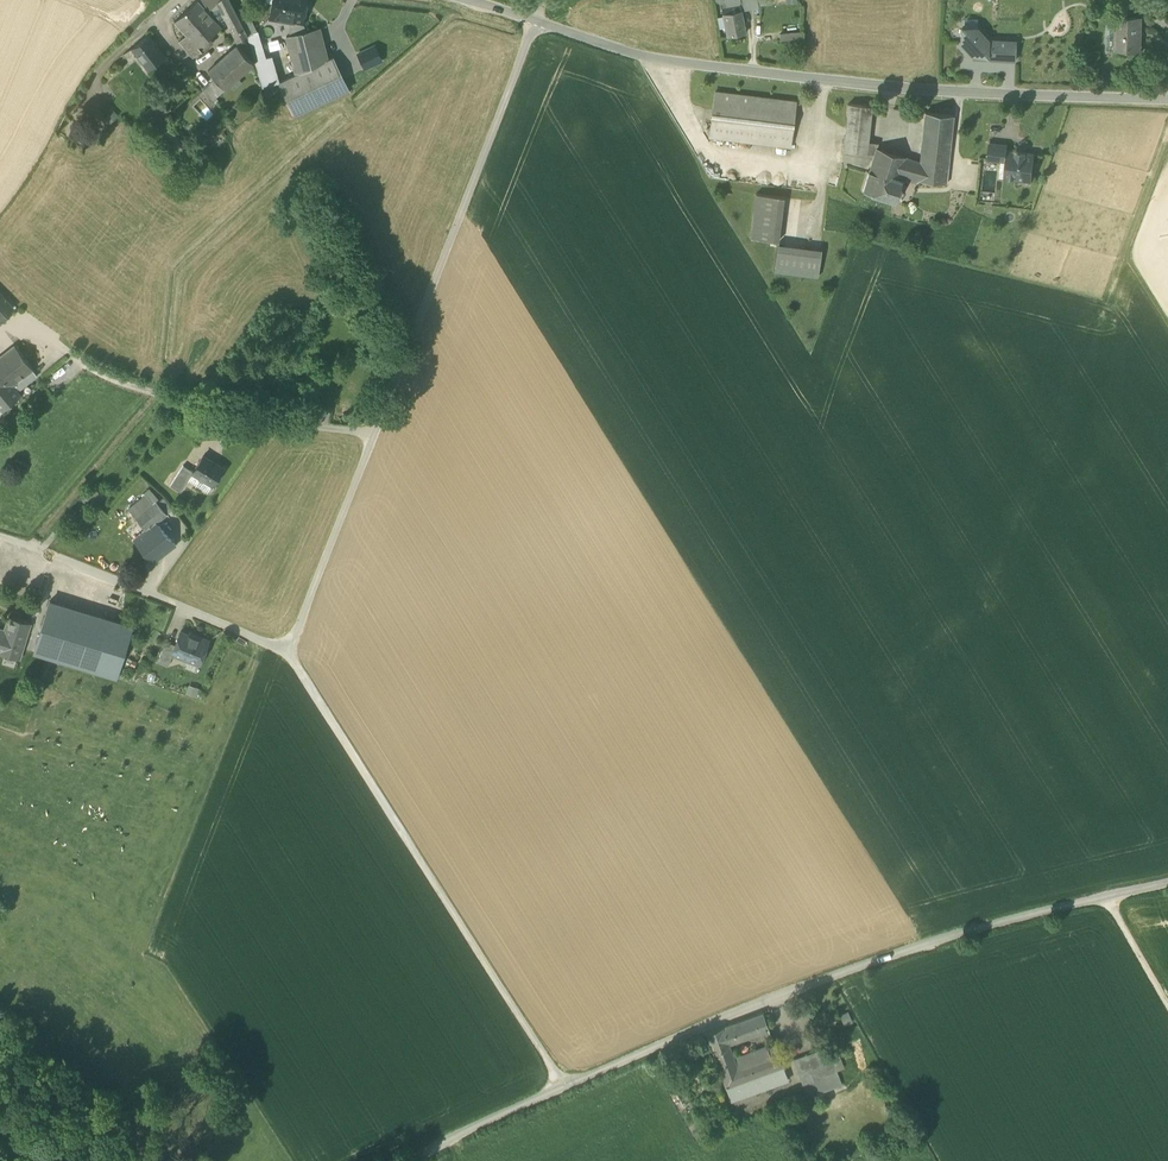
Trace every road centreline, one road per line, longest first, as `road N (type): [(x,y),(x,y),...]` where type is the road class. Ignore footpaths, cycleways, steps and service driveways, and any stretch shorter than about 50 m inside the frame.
road 1 (unclassified): [(0,540),(286,651),(536,22)]
road 2 (residential): [(423,1160),(672,1042),(812,987),(958,935),(1167,883)]
road 3 (tertiary): [(1167,100),(1001,97),(820,79),(659,57),(536,22)]
road 4 (track): [(564,1091),(286,651)]
road 5 (track): [(176,0),(121,51),(69,132)]
road 6 (track): [(1167,1008),(1104,897)]

